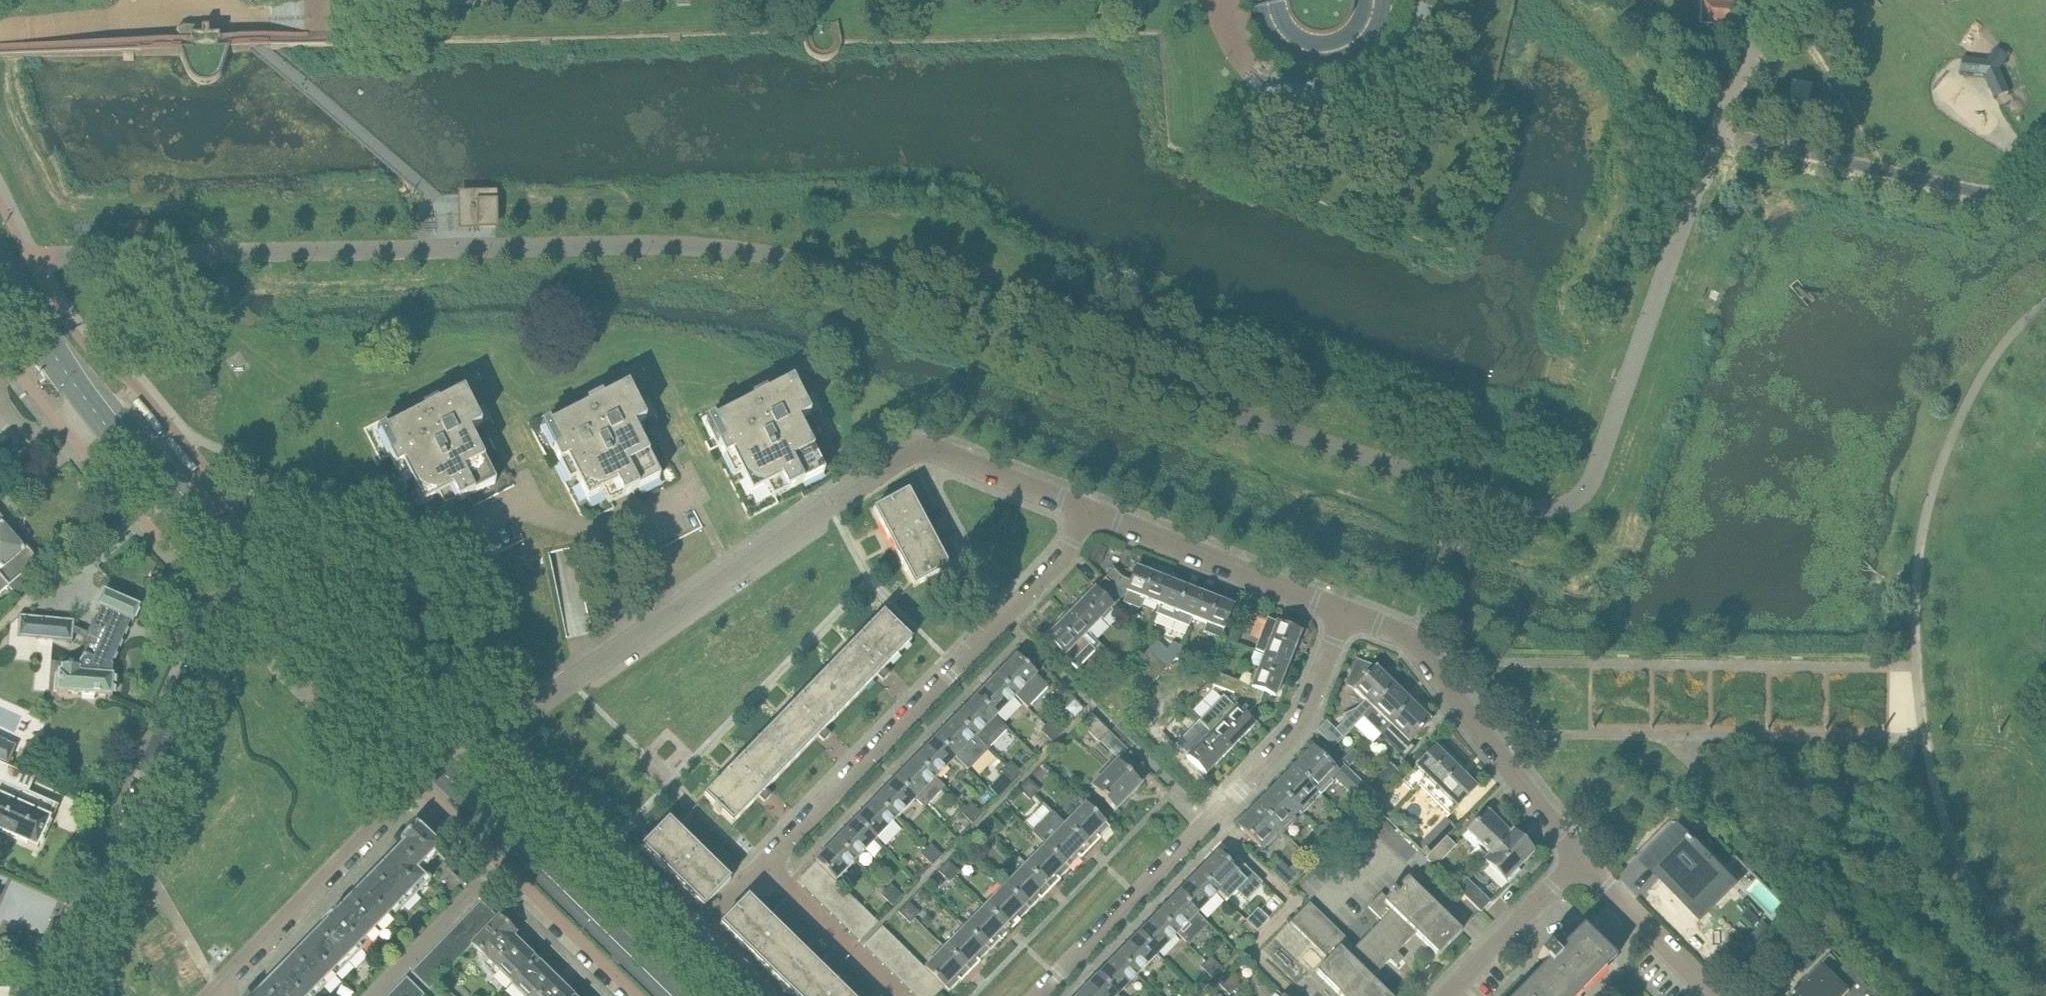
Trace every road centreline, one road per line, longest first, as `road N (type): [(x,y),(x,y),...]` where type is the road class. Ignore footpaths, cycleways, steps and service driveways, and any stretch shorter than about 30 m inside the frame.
road 1 (residential): [(1086,512),(949,454),(919,450),(480,742)]
road 2 (residential): [(764,863),(1066,556),(1086,512)]
road 3 (residential): [(48,995),(239,573)]
road 4 (tertiary): [(239,573),(61,366),(0,257)]
road 5 (residential): [(1579,860),(1414,637),(1346,612)]
road 6 (tertiary): [(671,995),(441,769)]
road 7 (residential): [(415,787),(637,995)]
road 8 (residential): [(687,941),(480,742)]
road 9 (tertiary): [(441,769),(239,573)]
road 10 (residential): [(218,987),(415,787)]
road 11 (residential): [(1346,612),(1086,512)]
road 12 (residential): [(1210,819),(1299,730),(1346,612)]
road 13 (residential): [(1295,995),(1250,951),(1295,903),(1210,819)]
road 14 (residential): [(1039,995),(1210,819)]
road 15 (unclassified): [(1715,995),(1579,860)]
road 16 (residential): [(900,995),(764,863)]
road 17 (residential): [(1446,995),(1579,860)]

